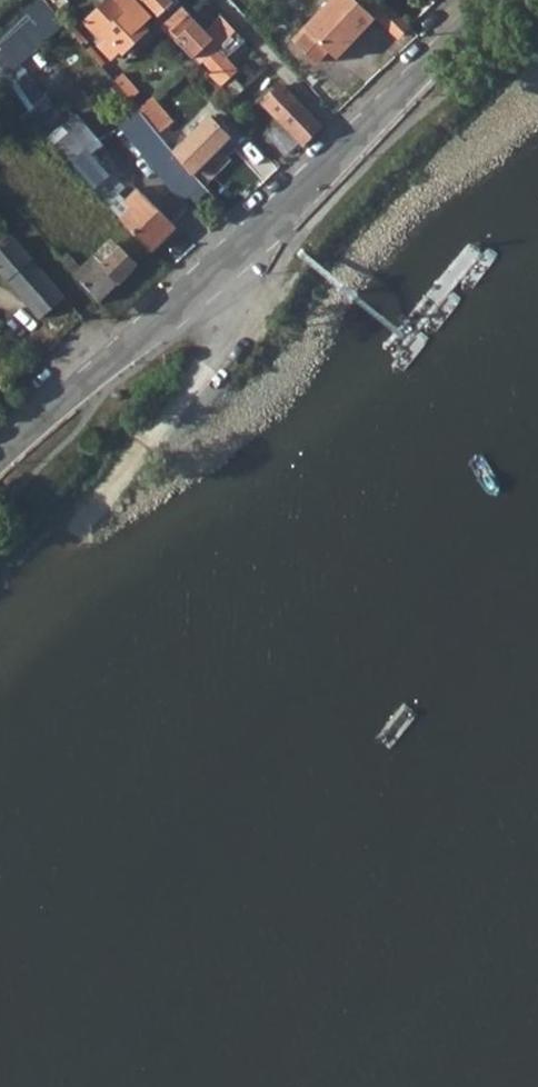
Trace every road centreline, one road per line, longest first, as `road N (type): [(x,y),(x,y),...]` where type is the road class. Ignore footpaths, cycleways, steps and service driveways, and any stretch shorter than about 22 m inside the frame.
road 1 (tertiary): [(0,458),(354,139),(493,0)]

